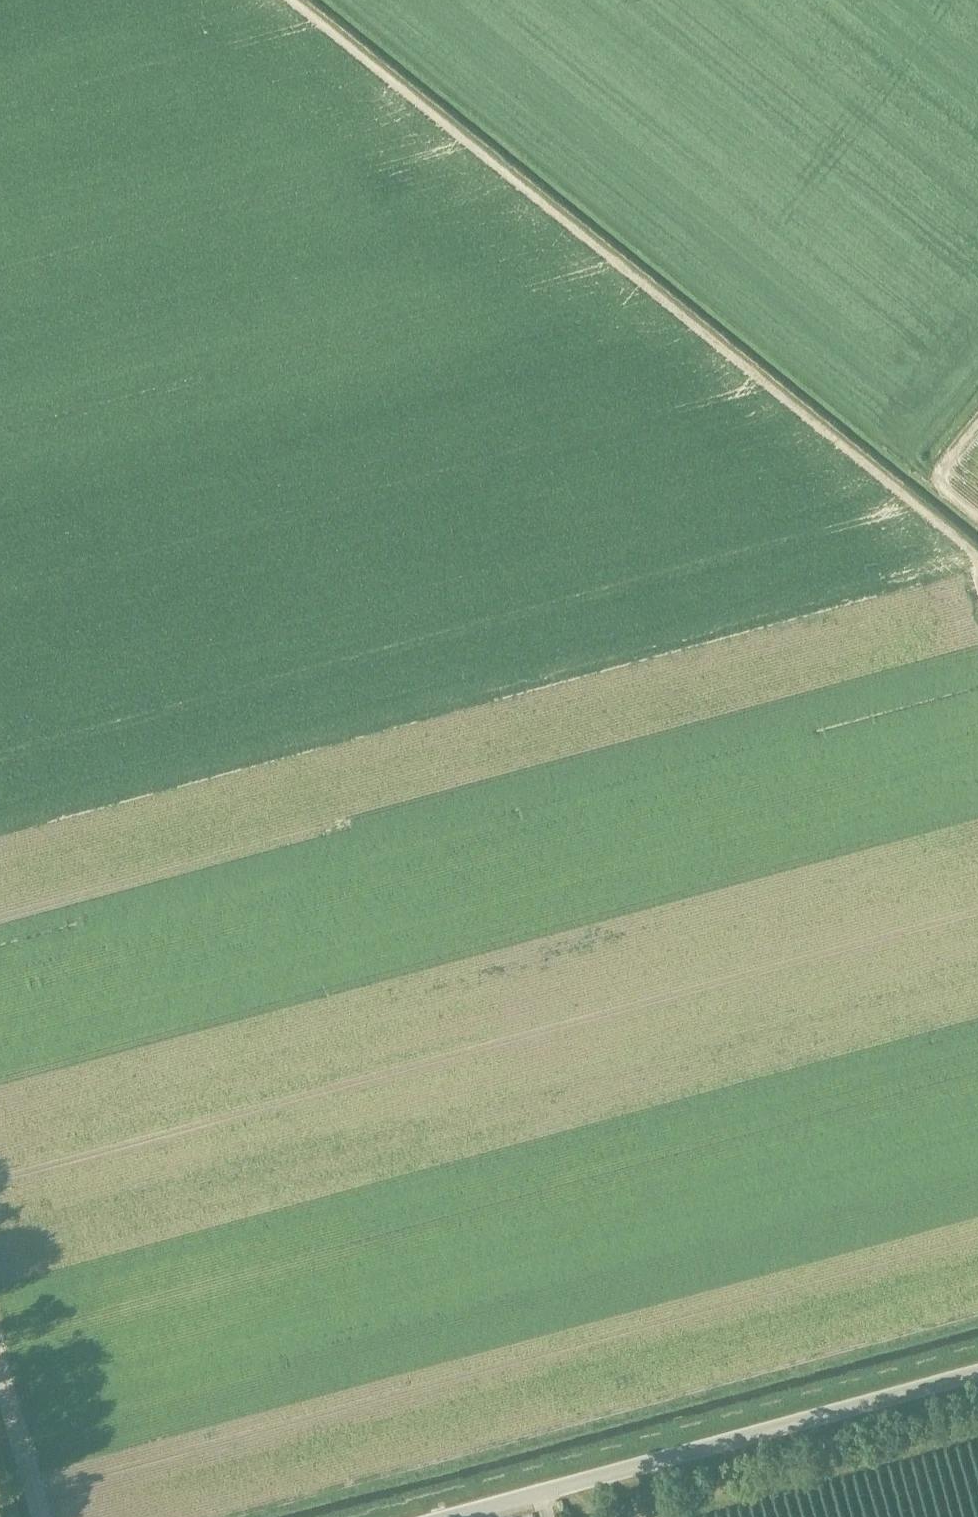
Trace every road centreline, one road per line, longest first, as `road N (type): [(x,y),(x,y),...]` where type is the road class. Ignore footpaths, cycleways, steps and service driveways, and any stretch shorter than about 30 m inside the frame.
road 1 (unclassified): [(452,1516),(977,1373)]

